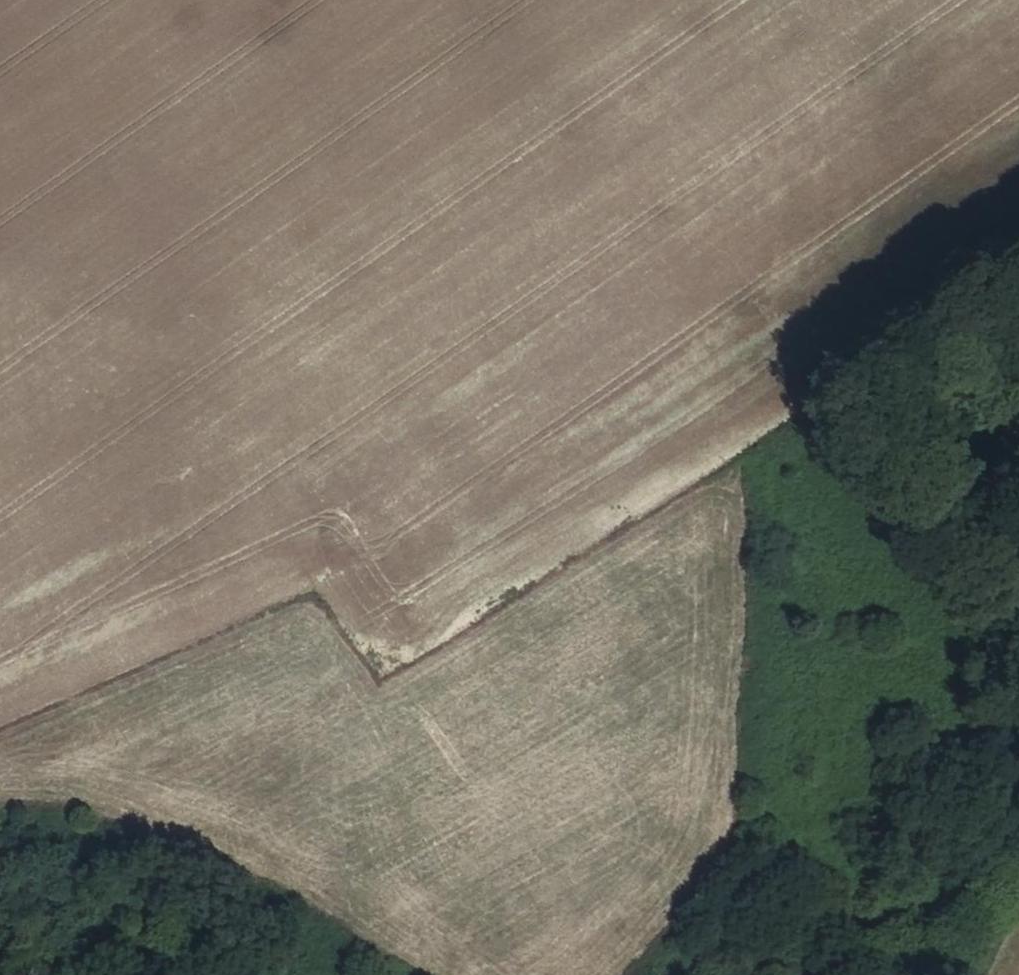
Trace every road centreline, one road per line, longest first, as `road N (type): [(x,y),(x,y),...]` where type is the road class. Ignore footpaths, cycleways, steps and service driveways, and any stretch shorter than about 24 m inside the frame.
road 1 (track): [(926,974),(1018,853)]

